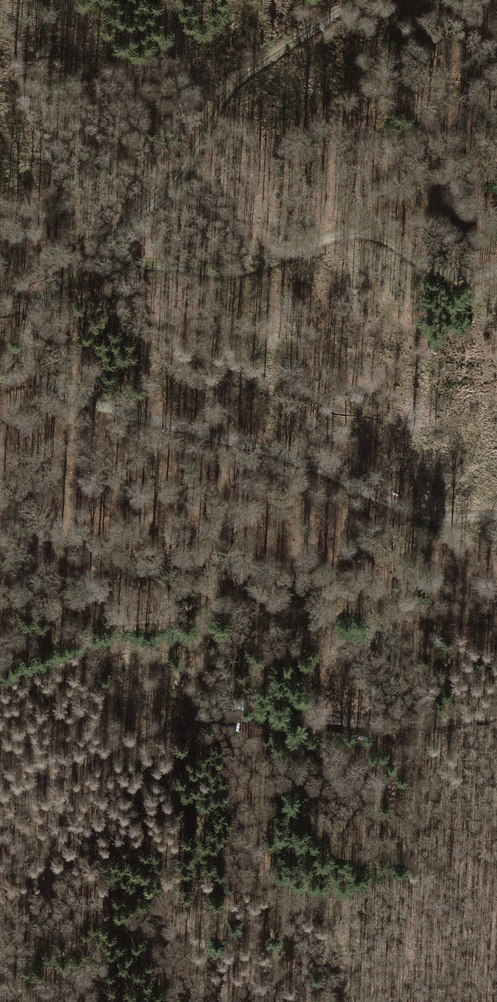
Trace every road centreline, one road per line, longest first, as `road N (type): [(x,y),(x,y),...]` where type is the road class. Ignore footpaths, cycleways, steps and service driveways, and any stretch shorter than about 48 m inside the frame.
road 1 (track): [(496,523),(379,511),(335,480),(57,396),(18,311)]
road 2 (track): [(496,269),(474,278),(440,274),(361,230),(231,272),(108,265),(0,313)]
road 3 (track): [(0,799),(211,715),(398,726),(496,715)]
road 4 (track): [(375,0),(252,67),(180,176),(101,241),(66,284)]

